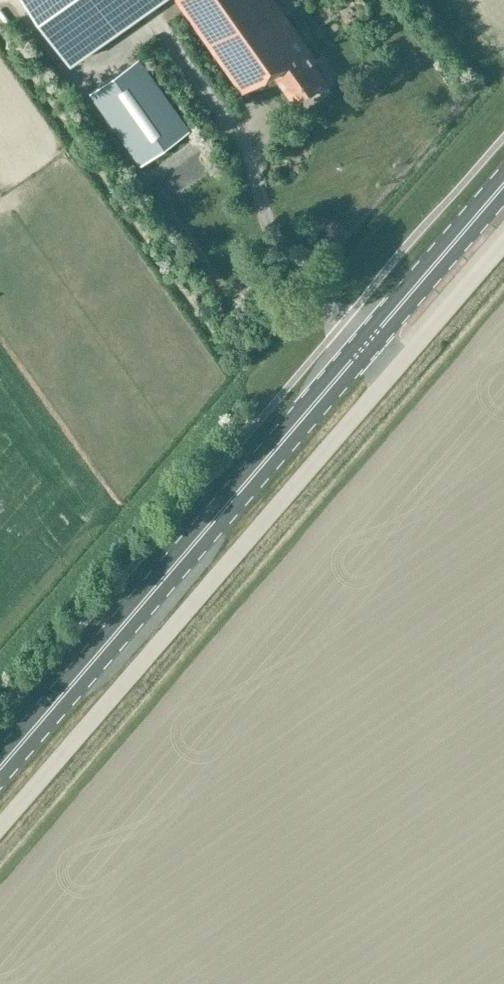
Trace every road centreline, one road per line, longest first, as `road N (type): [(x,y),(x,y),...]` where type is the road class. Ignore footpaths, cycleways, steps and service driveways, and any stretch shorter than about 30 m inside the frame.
road 1 (primary): [(0,769),(503,185)]
road 2 (unclassified): [(0,828),(503,245)]

